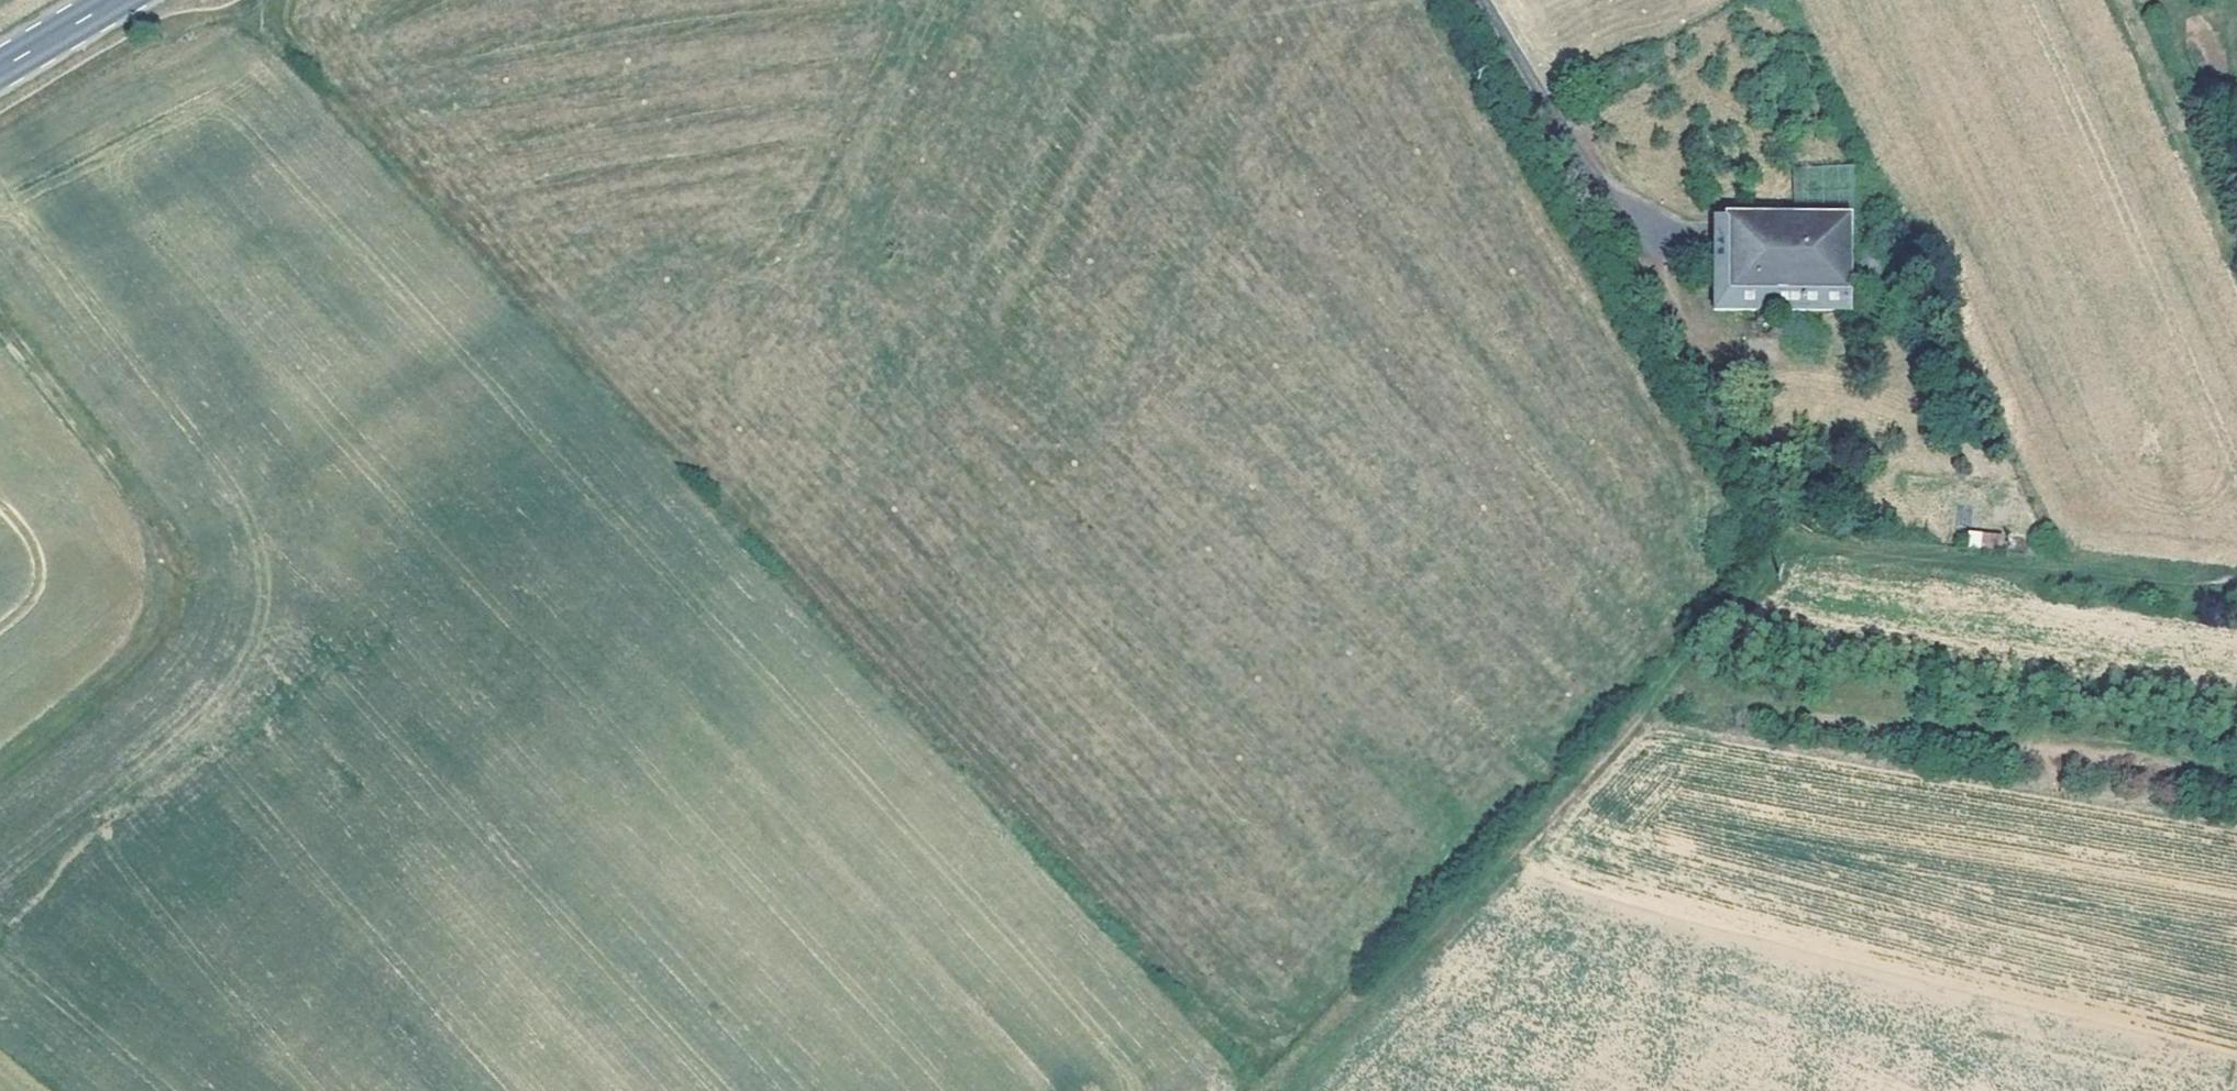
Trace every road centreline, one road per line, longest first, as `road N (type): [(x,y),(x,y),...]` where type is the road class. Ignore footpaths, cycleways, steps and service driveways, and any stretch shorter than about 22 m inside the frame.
road 1 (track): [(1457,0),(1778,548),(2236,597)]
road 2 (primary): [(116,0),(0,69)]

